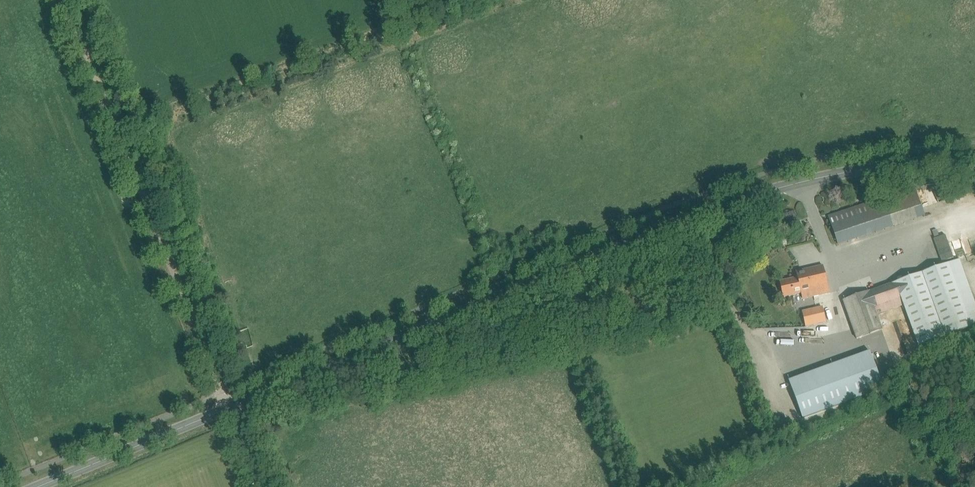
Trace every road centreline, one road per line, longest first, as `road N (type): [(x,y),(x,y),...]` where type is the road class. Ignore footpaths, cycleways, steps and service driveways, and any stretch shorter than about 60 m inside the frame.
road 1 (tertiary): [(32,486),(781,179),(889,154),(974,146)]
road 2 (track): [(70,0),(262,486)]

